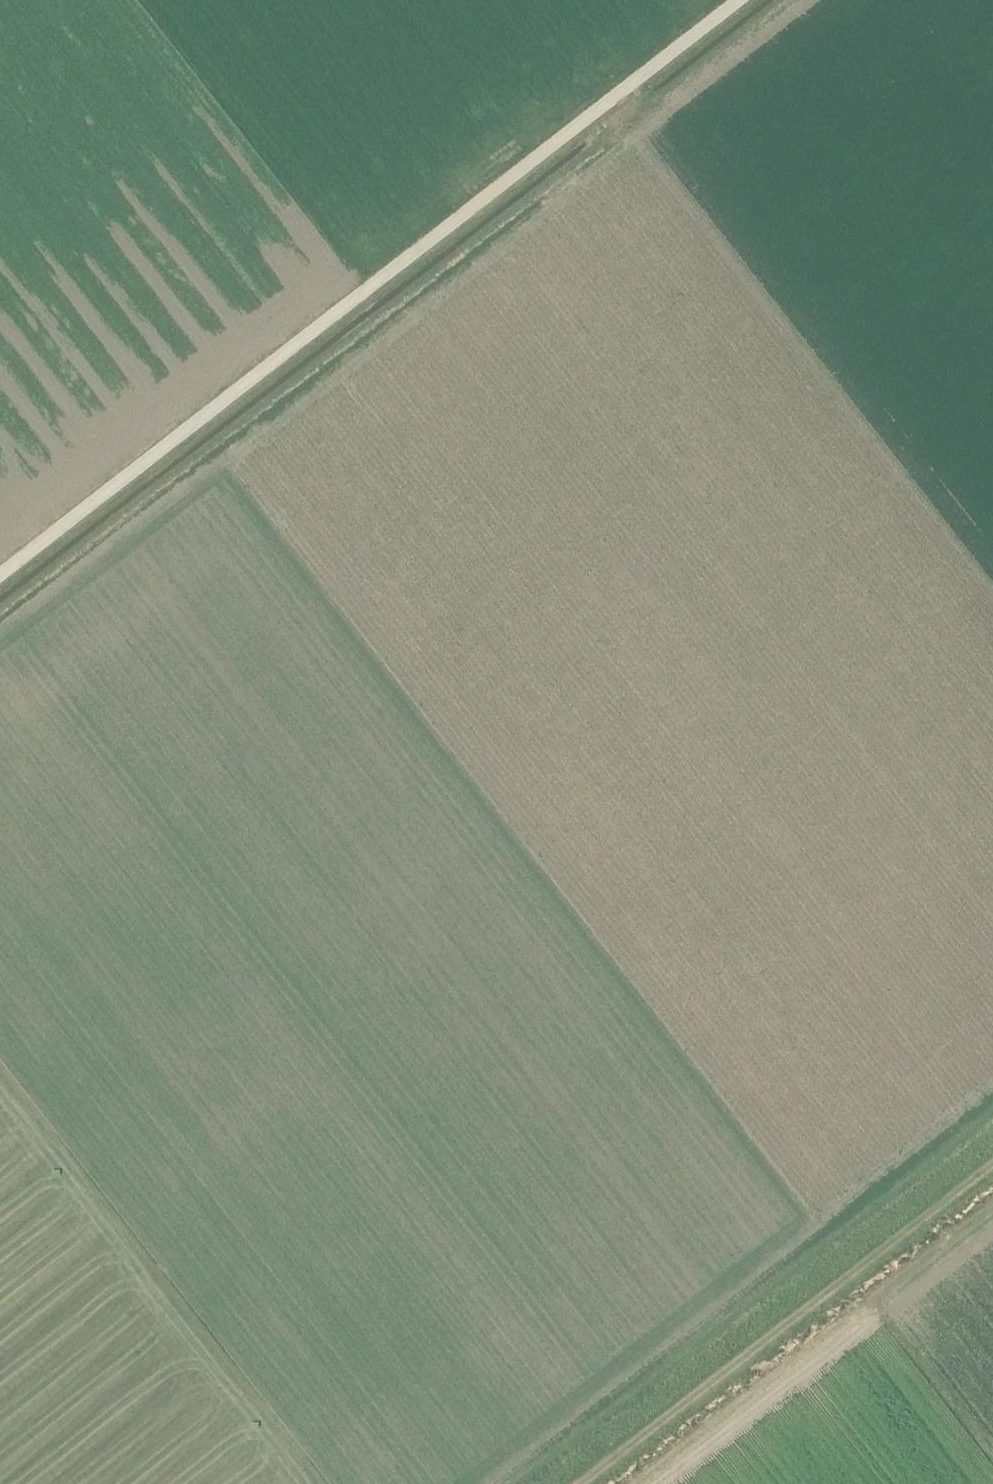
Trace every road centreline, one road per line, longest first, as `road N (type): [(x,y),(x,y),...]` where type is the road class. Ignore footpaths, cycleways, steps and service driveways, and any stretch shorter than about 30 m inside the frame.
road 1 (track): [(579,1483),(992,1161)]

